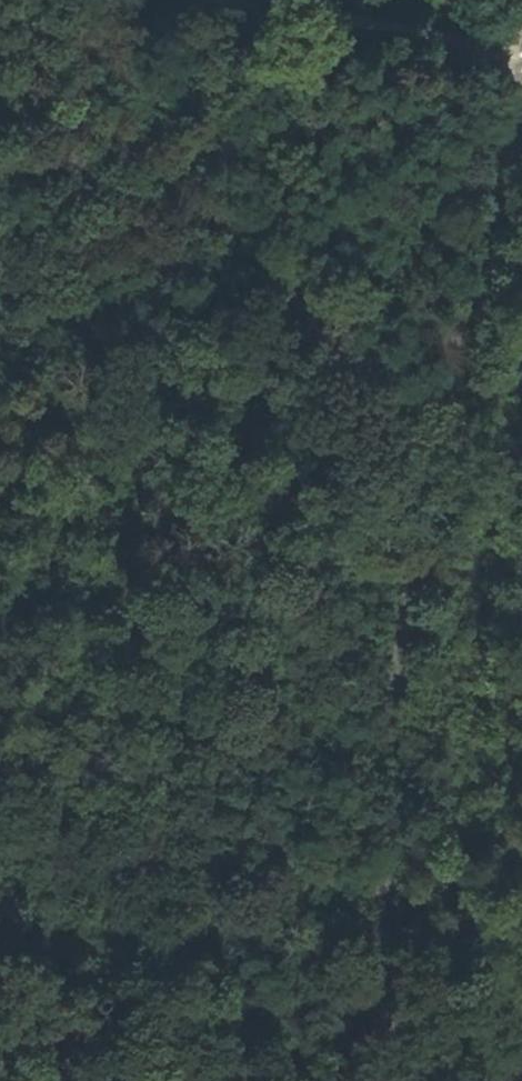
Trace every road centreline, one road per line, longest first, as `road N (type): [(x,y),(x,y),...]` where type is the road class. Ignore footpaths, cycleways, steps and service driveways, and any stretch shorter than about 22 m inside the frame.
road 1 (track): [(521,43),(247,0)]

